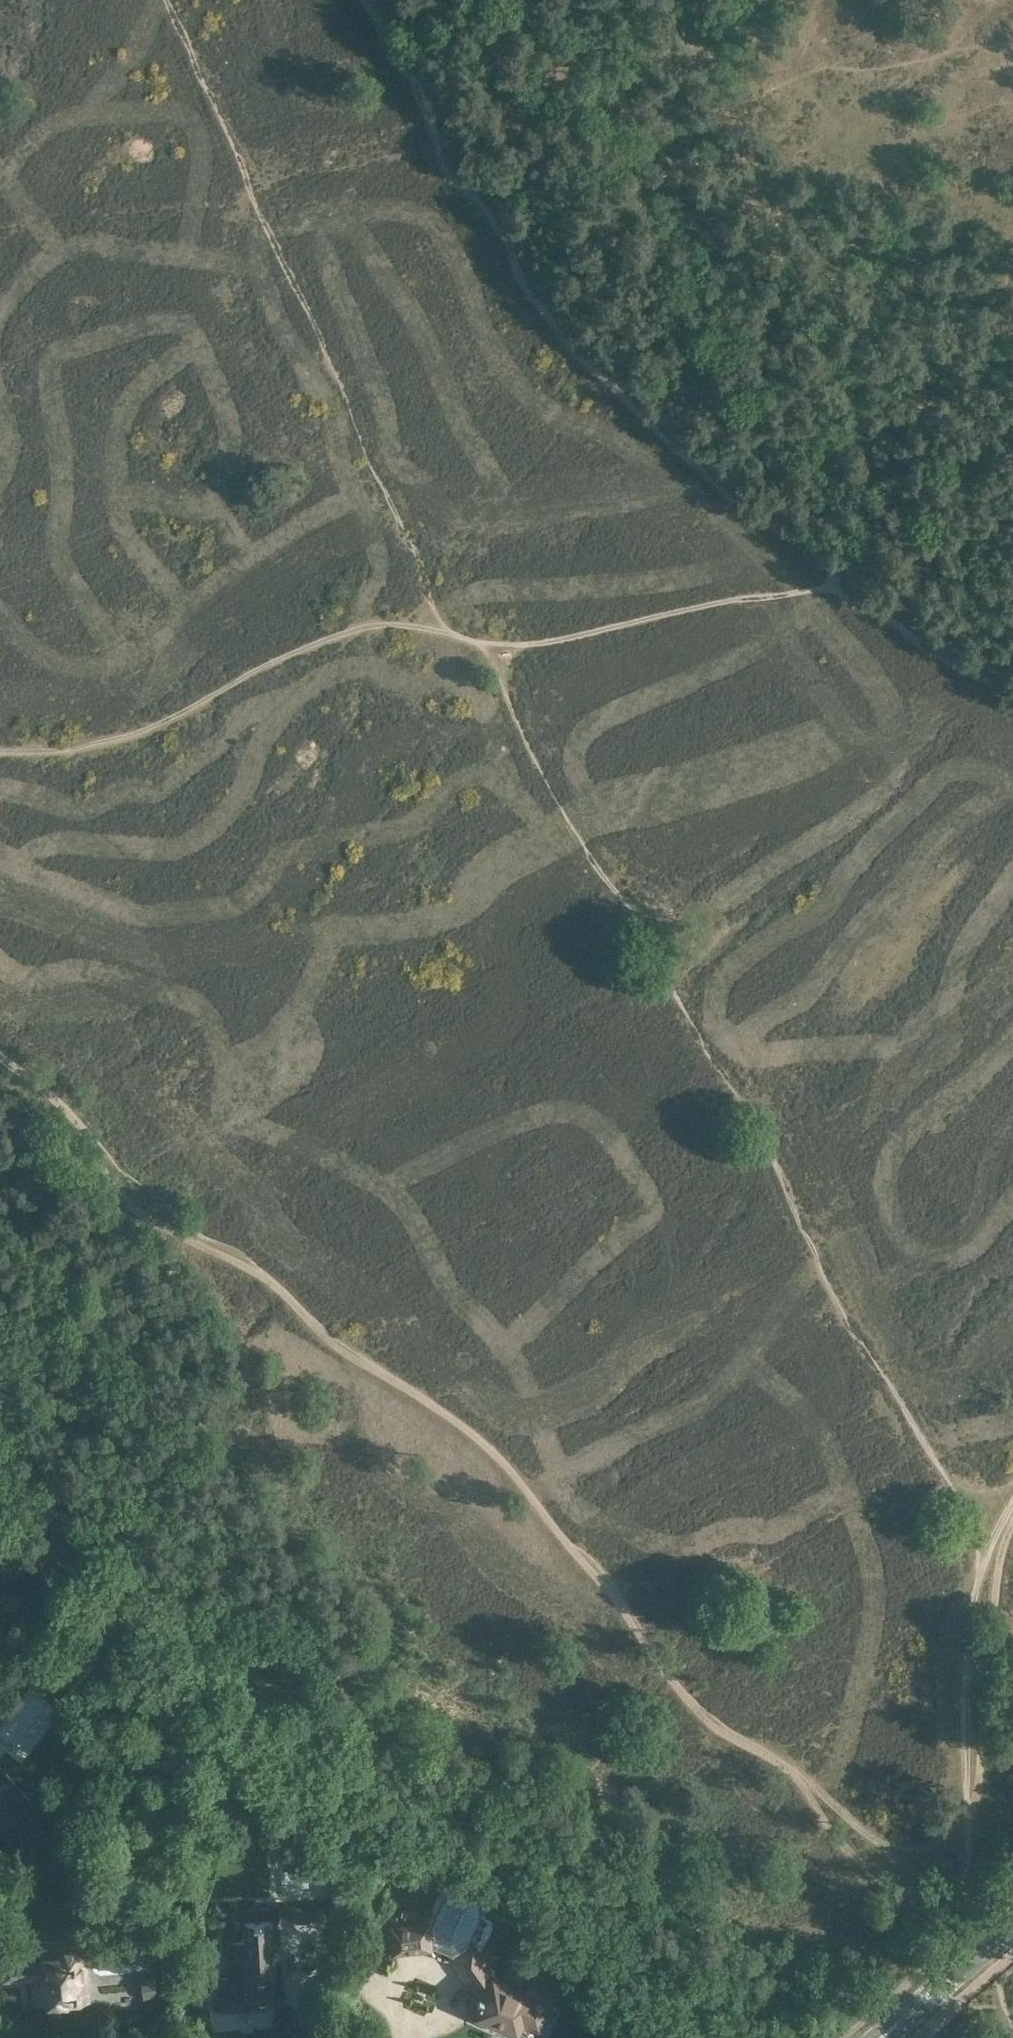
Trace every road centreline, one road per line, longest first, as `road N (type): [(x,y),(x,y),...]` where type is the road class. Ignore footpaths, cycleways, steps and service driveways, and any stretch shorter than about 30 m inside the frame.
road 1 (secondary): [(1012,1924),(877,2037)]

